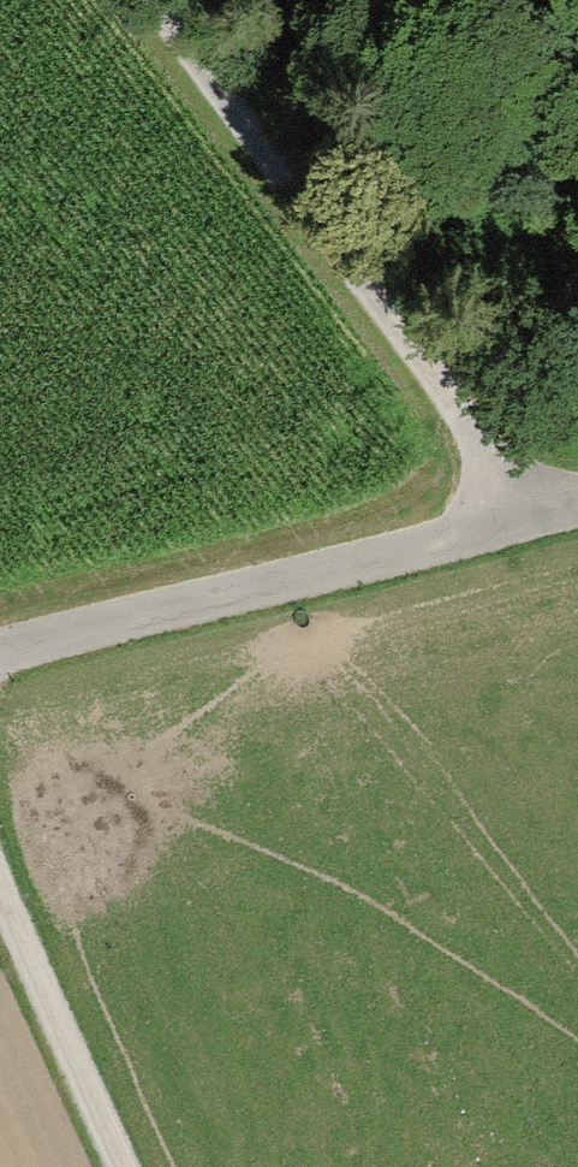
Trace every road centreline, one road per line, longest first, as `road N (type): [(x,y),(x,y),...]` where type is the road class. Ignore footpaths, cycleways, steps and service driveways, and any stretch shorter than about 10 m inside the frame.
road 1 (track): [(168,0),(490,440),(523,517)]
road 2 (unclassified): [(0,647),(577,505)]
road 3 (track): [(0,870),(125,1166)]

